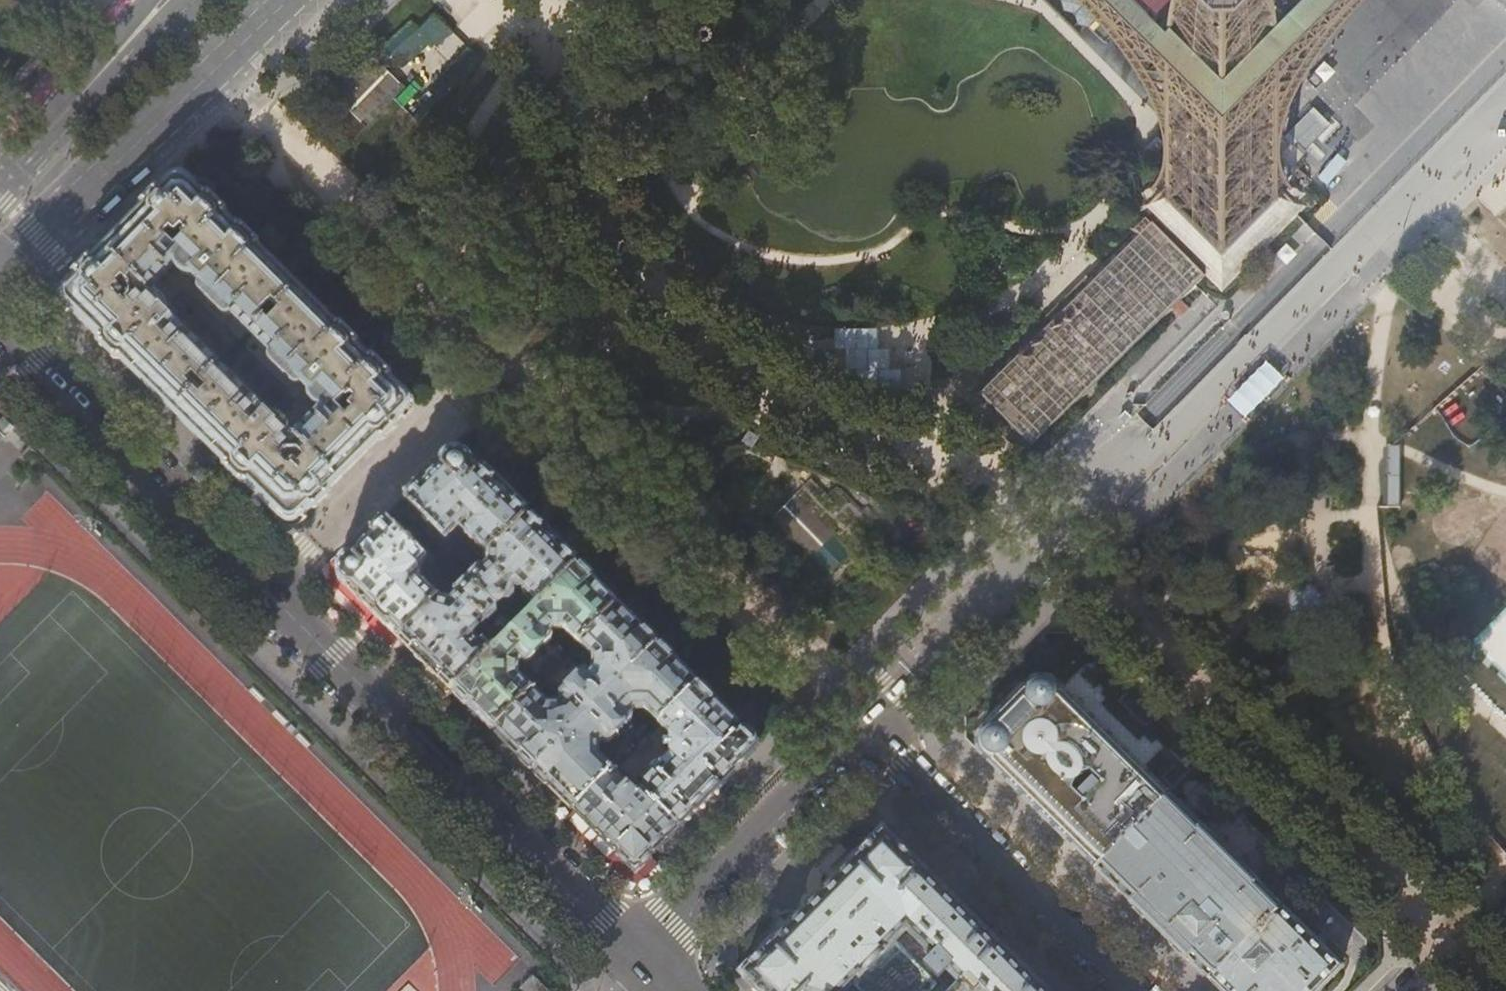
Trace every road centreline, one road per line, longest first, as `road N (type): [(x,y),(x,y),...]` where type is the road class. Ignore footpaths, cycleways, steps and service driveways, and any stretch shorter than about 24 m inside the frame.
road 1 (secondary): [(635,956),(0,341)]
road 2 (primary): [(0,264),(281,0)]
road 3 (residential): [(867,729),(1133,990)]
road 4 (residential): [(635,956),(867,729)]
road 5 (unclassified): [(186,0),(76,97)]
road 6 (primary): [(152,0),(76,97)]

